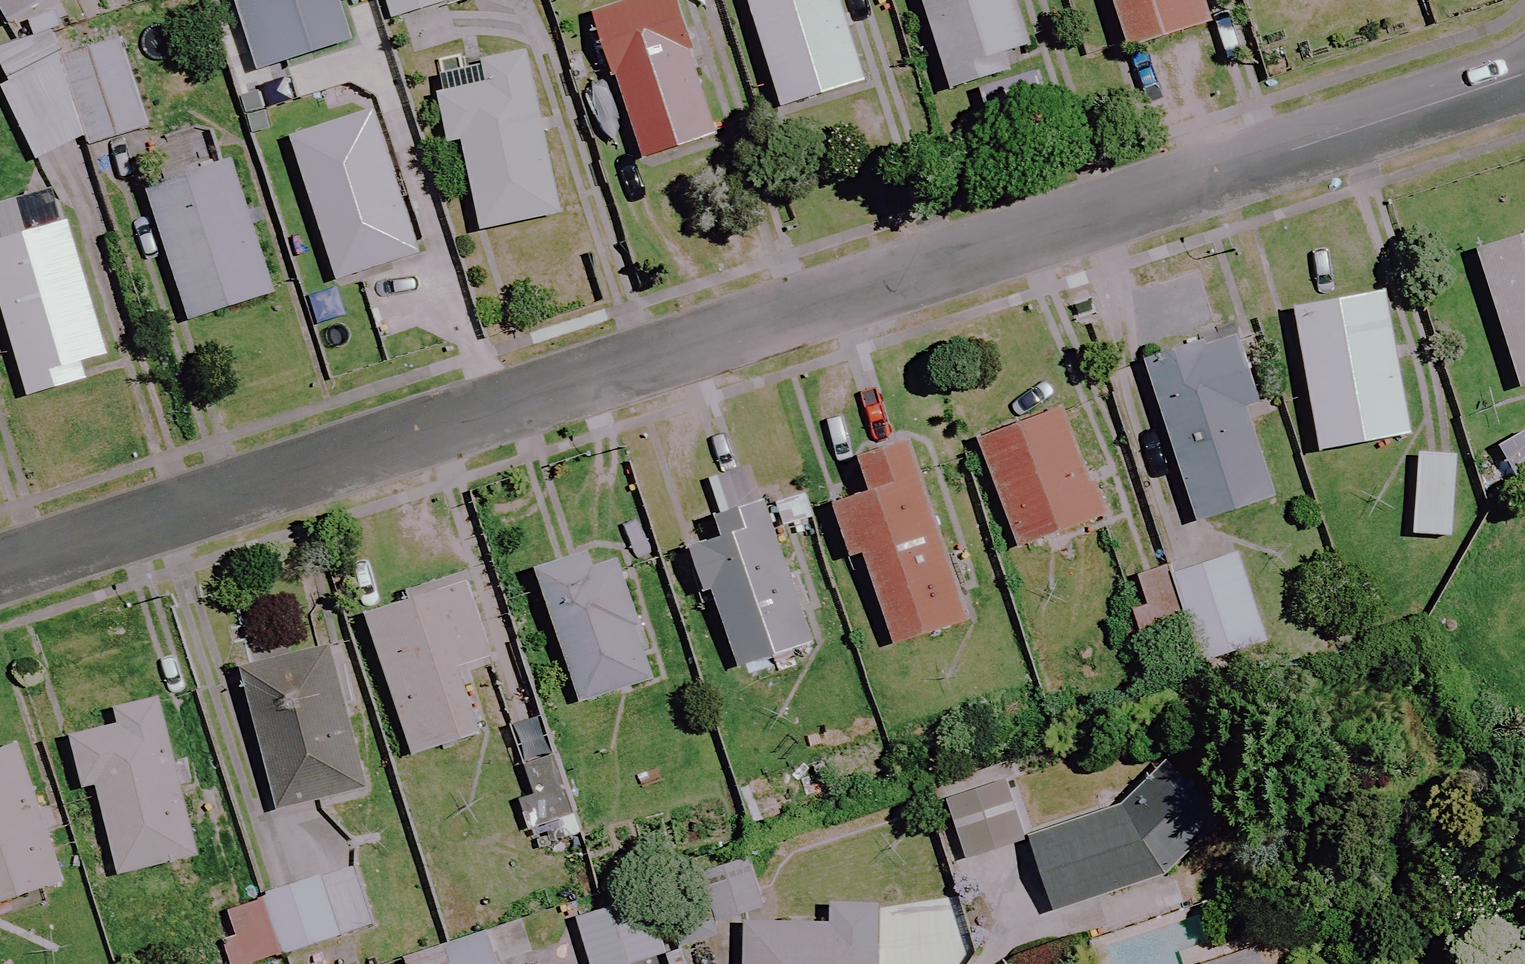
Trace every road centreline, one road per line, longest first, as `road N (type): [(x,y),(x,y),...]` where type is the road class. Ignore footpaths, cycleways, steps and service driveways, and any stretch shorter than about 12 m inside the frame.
road 1 (residential): [(0,571),(1524,73)]

